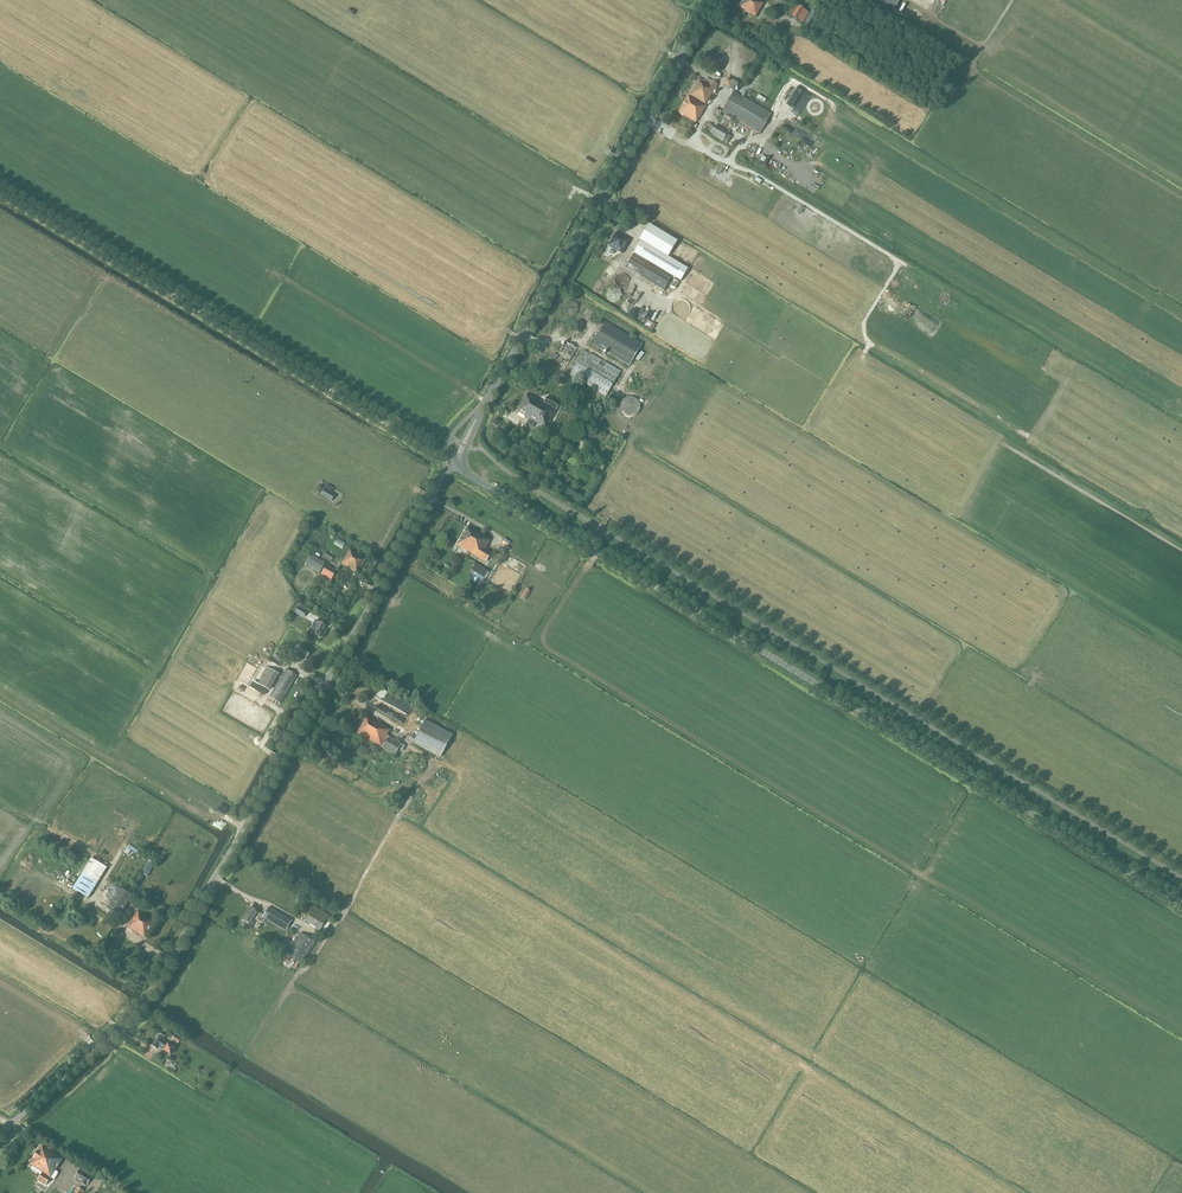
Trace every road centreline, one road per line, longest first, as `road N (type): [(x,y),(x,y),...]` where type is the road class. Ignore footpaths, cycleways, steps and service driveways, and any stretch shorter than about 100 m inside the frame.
road 1 (tertiary): [(1181,904),(467,474),(459,460)]
road 2 (unclassified): [(0,1135),(142,1005),(459,460)]
road 3 (tertiary): [(481,410),(713,0)]
road 4 (track): [(1054,356),(899,260),(864,322),(867,343),(957,392)]
road 5 (track): [(343,1192),(122,1072),(107,1042)]
road 6 (track): [(867,343),(862,359),(877,372),(1054,472)]
road 7 (track): [(899,260),(730,164)]
road 8 (track): [(730,164),(743,144),(710,116),(722,93),(718,81),(668,52)]

